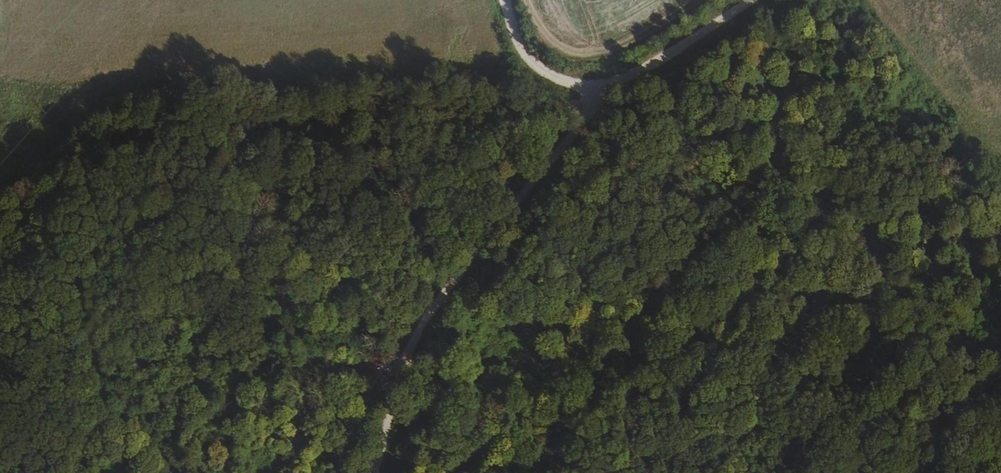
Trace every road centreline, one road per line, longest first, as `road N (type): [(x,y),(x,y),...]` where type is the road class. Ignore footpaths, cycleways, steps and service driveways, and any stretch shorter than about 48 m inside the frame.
road 1 (track): [(369,472),(428,319),(597,107),(596,89)]
road 2 (track): [(502,0),(531,61),(596,89)]

